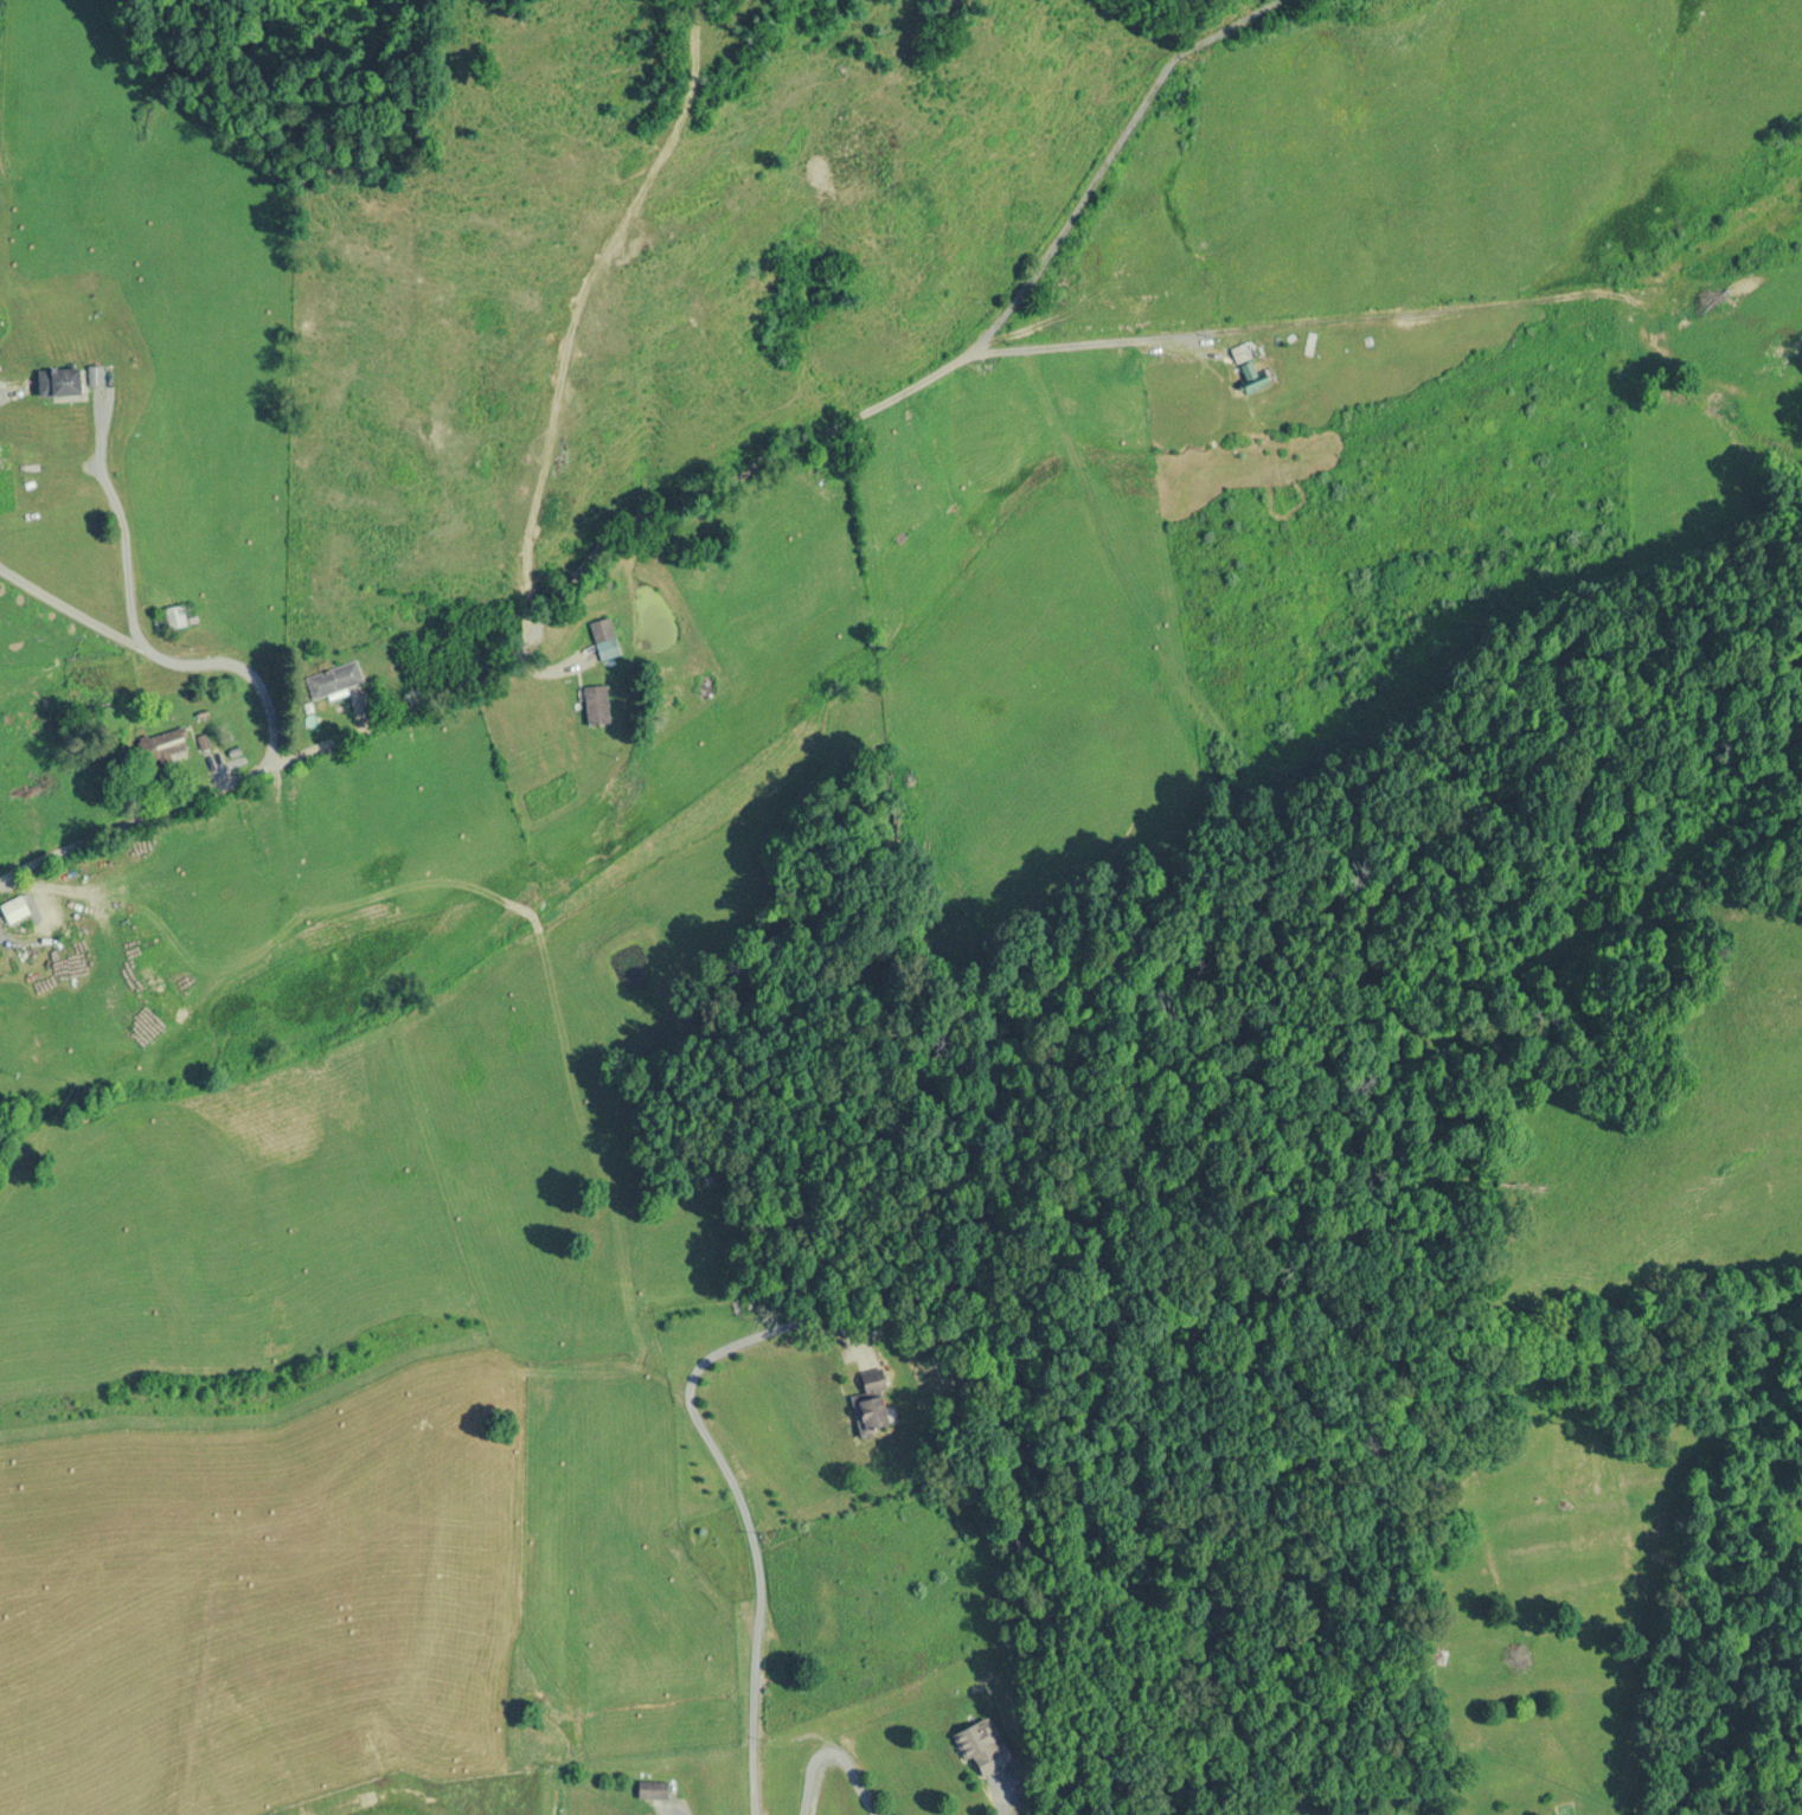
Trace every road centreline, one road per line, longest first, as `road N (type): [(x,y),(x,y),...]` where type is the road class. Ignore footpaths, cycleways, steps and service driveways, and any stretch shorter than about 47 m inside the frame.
road 1 (residential): [(0,878),(216,815),(476,658),(613,540),(886,409),(998,312),(1147,95),(1331,0)]

